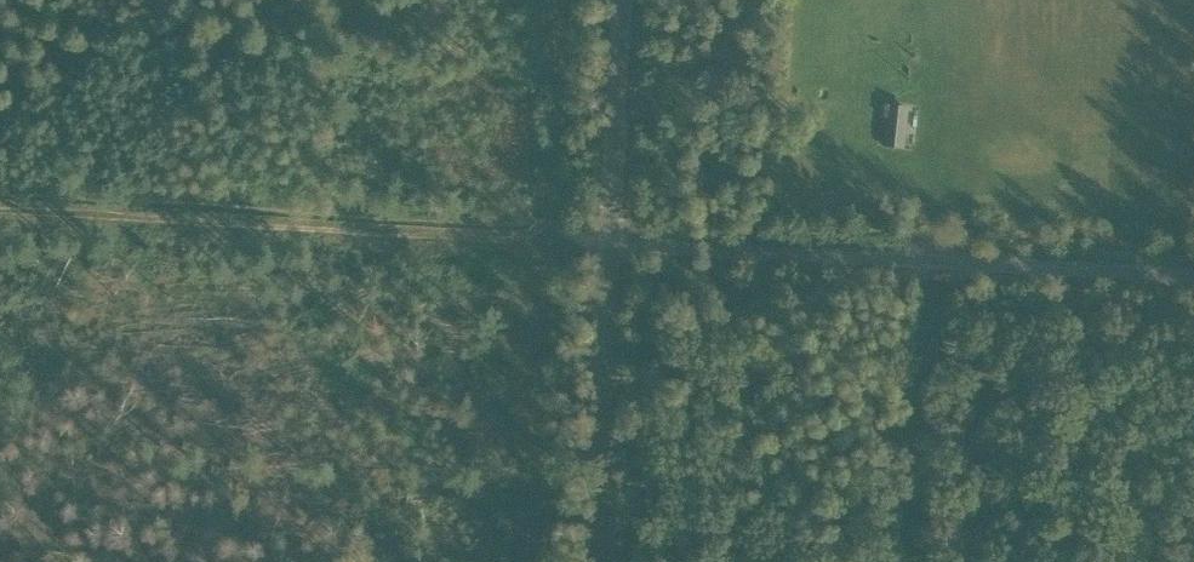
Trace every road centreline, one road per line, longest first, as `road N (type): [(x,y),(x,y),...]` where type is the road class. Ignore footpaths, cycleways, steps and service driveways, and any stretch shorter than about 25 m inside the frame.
road 1 (track): [(0,207),(610,239)]
road 2 (unclassified): [(610,239),(1193,278)]
road 3 (unclassified): [(592,561),(610,239)]
road 4 (unclassified): [(610,239),(623,0)]

